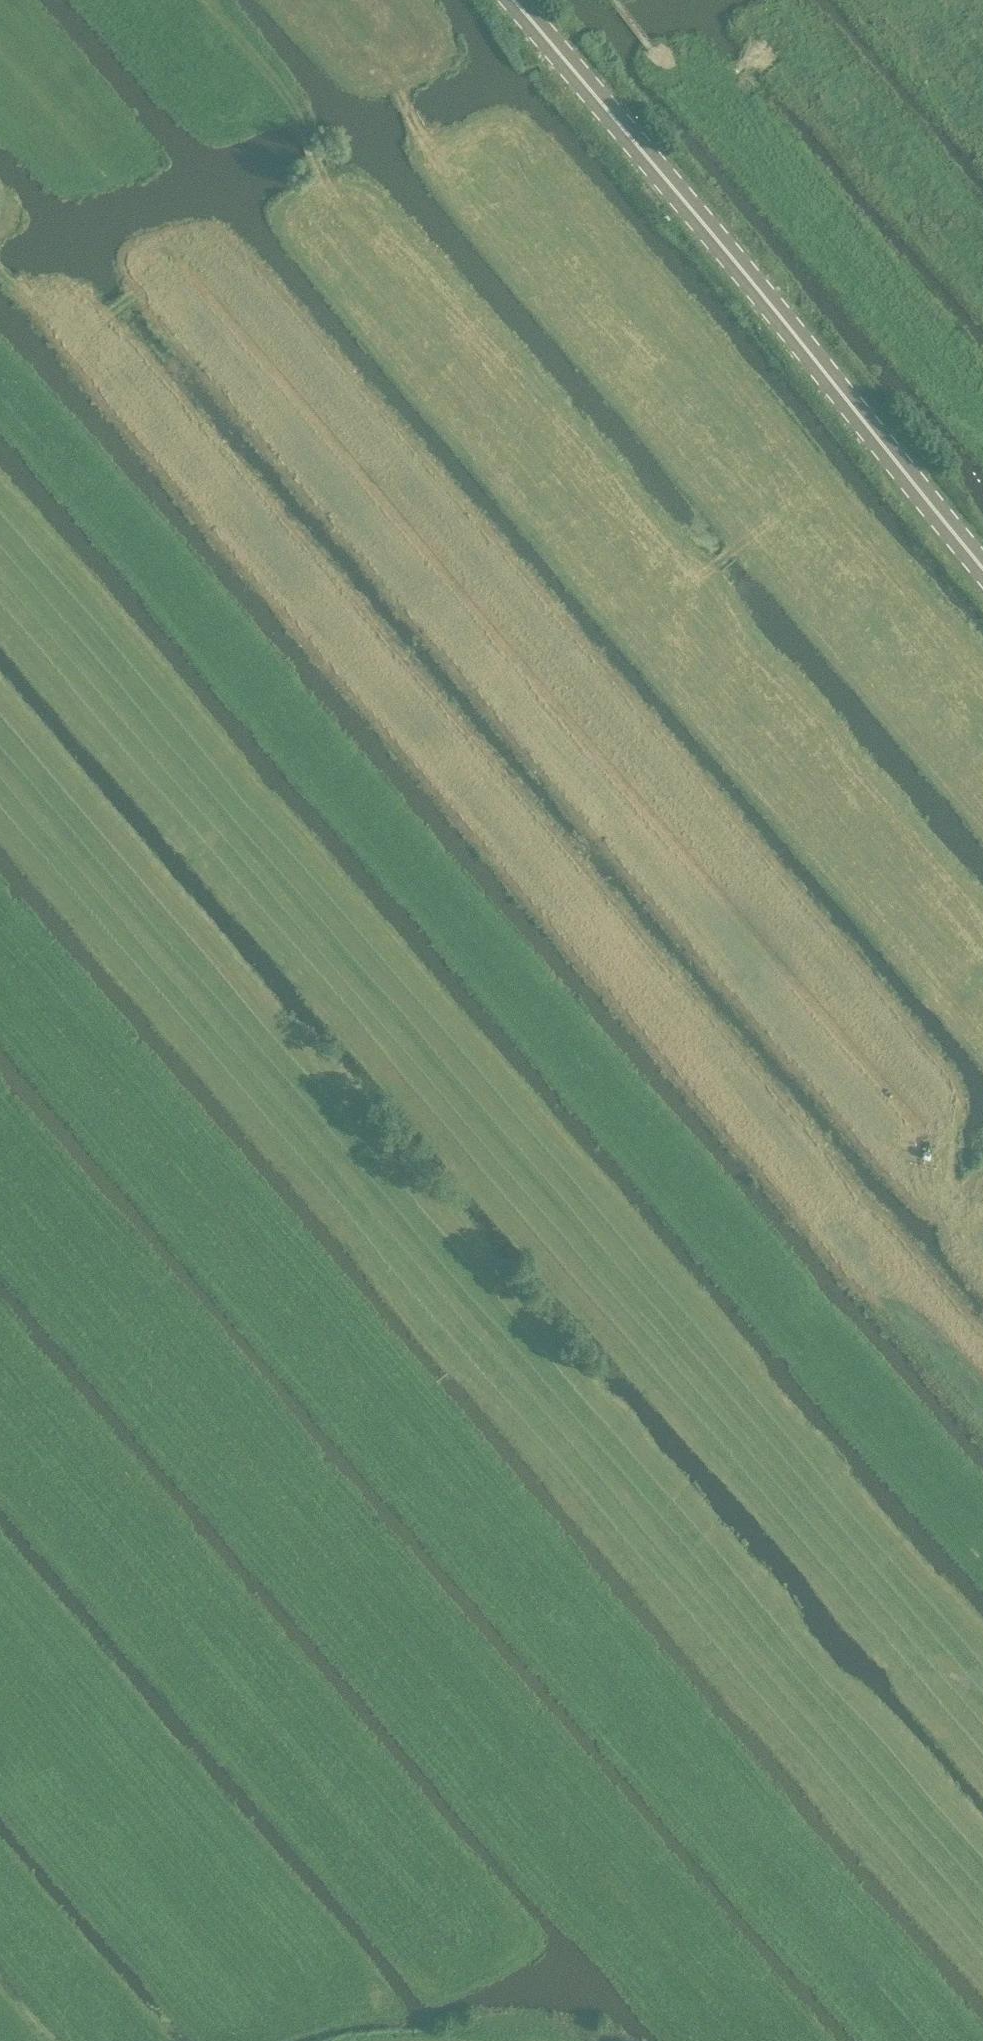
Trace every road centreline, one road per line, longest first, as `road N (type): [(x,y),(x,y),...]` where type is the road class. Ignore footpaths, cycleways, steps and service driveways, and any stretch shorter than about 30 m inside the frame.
road 1 (secondary): [(982,566),(515,0)]

